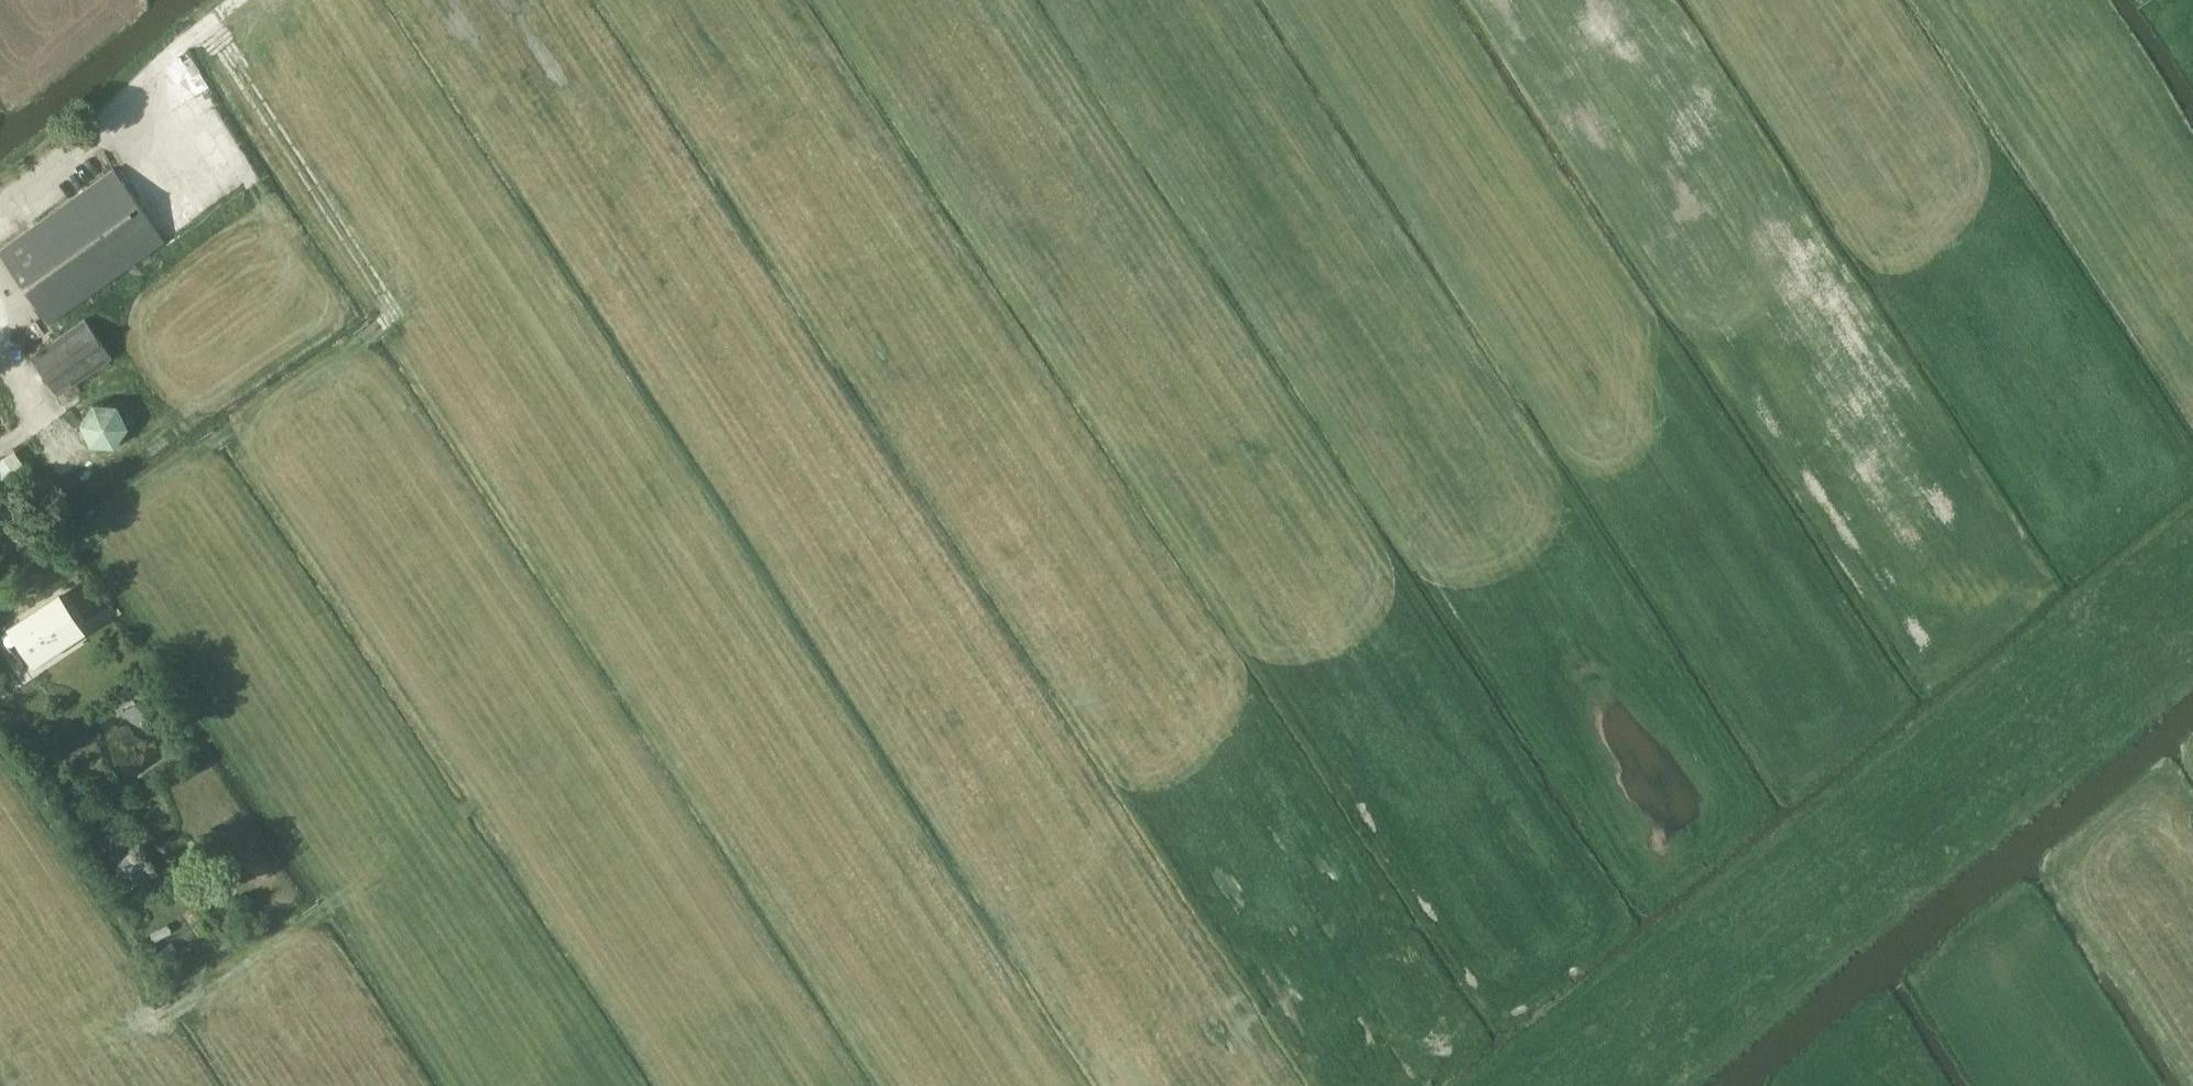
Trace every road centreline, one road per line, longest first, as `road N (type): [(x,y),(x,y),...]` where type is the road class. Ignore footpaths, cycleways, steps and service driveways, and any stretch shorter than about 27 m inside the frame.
road 1 (track): [(237,0),(206,25),(395,312),(378,326)]
road 2 (track): [(206,25),(0,210)]

